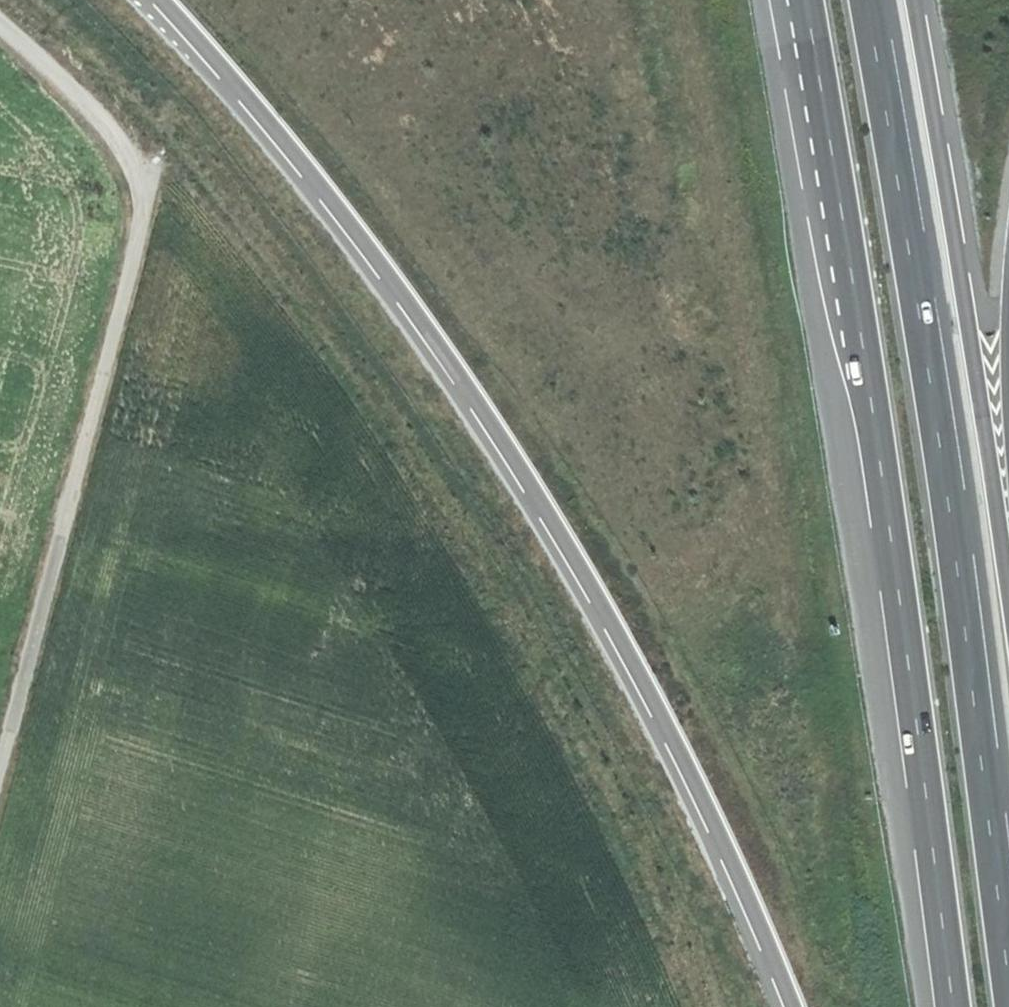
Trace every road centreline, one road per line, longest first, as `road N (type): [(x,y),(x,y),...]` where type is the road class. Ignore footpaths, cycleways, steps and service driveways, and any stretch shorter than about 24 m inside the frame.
road 1 (motorway): [(161,0),(317,180),(416,311),(566,541),(678,743),(793,1006)]
road 2 (track): [(147,190),(160,135),(422,479),(568,720),(708,1006)]
road 3 (motorway): [(804,0),(862,343),(952,1006)]
road 4 (motorway): [(1008,991),(868,0)]
road 5 (track): [(0,761),(147,190),(107,125),(0,26)]
road 6 (motorway): [(1008,595),(914,0)]

